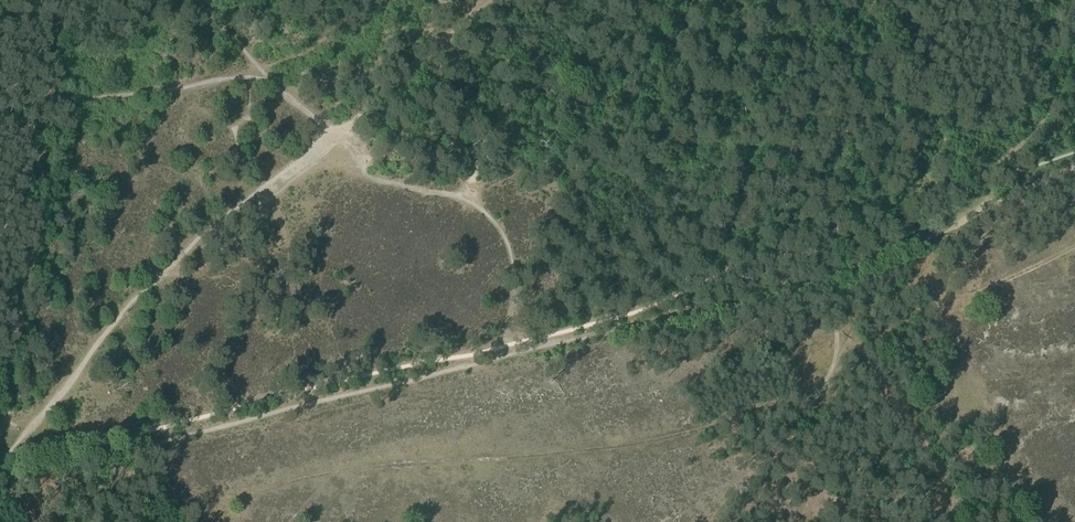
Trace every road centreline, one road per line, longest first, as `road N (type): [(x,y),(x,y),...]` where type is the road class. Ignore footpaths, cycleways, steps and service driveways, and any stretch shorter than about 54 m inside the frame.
road 1 (track): [(0,484),(801,290),(959,223)]
road 2 (track): [(477,0),(256,199),(208,225),(0,468)]
road 3 (track): [(959,223),(1074,167)]

